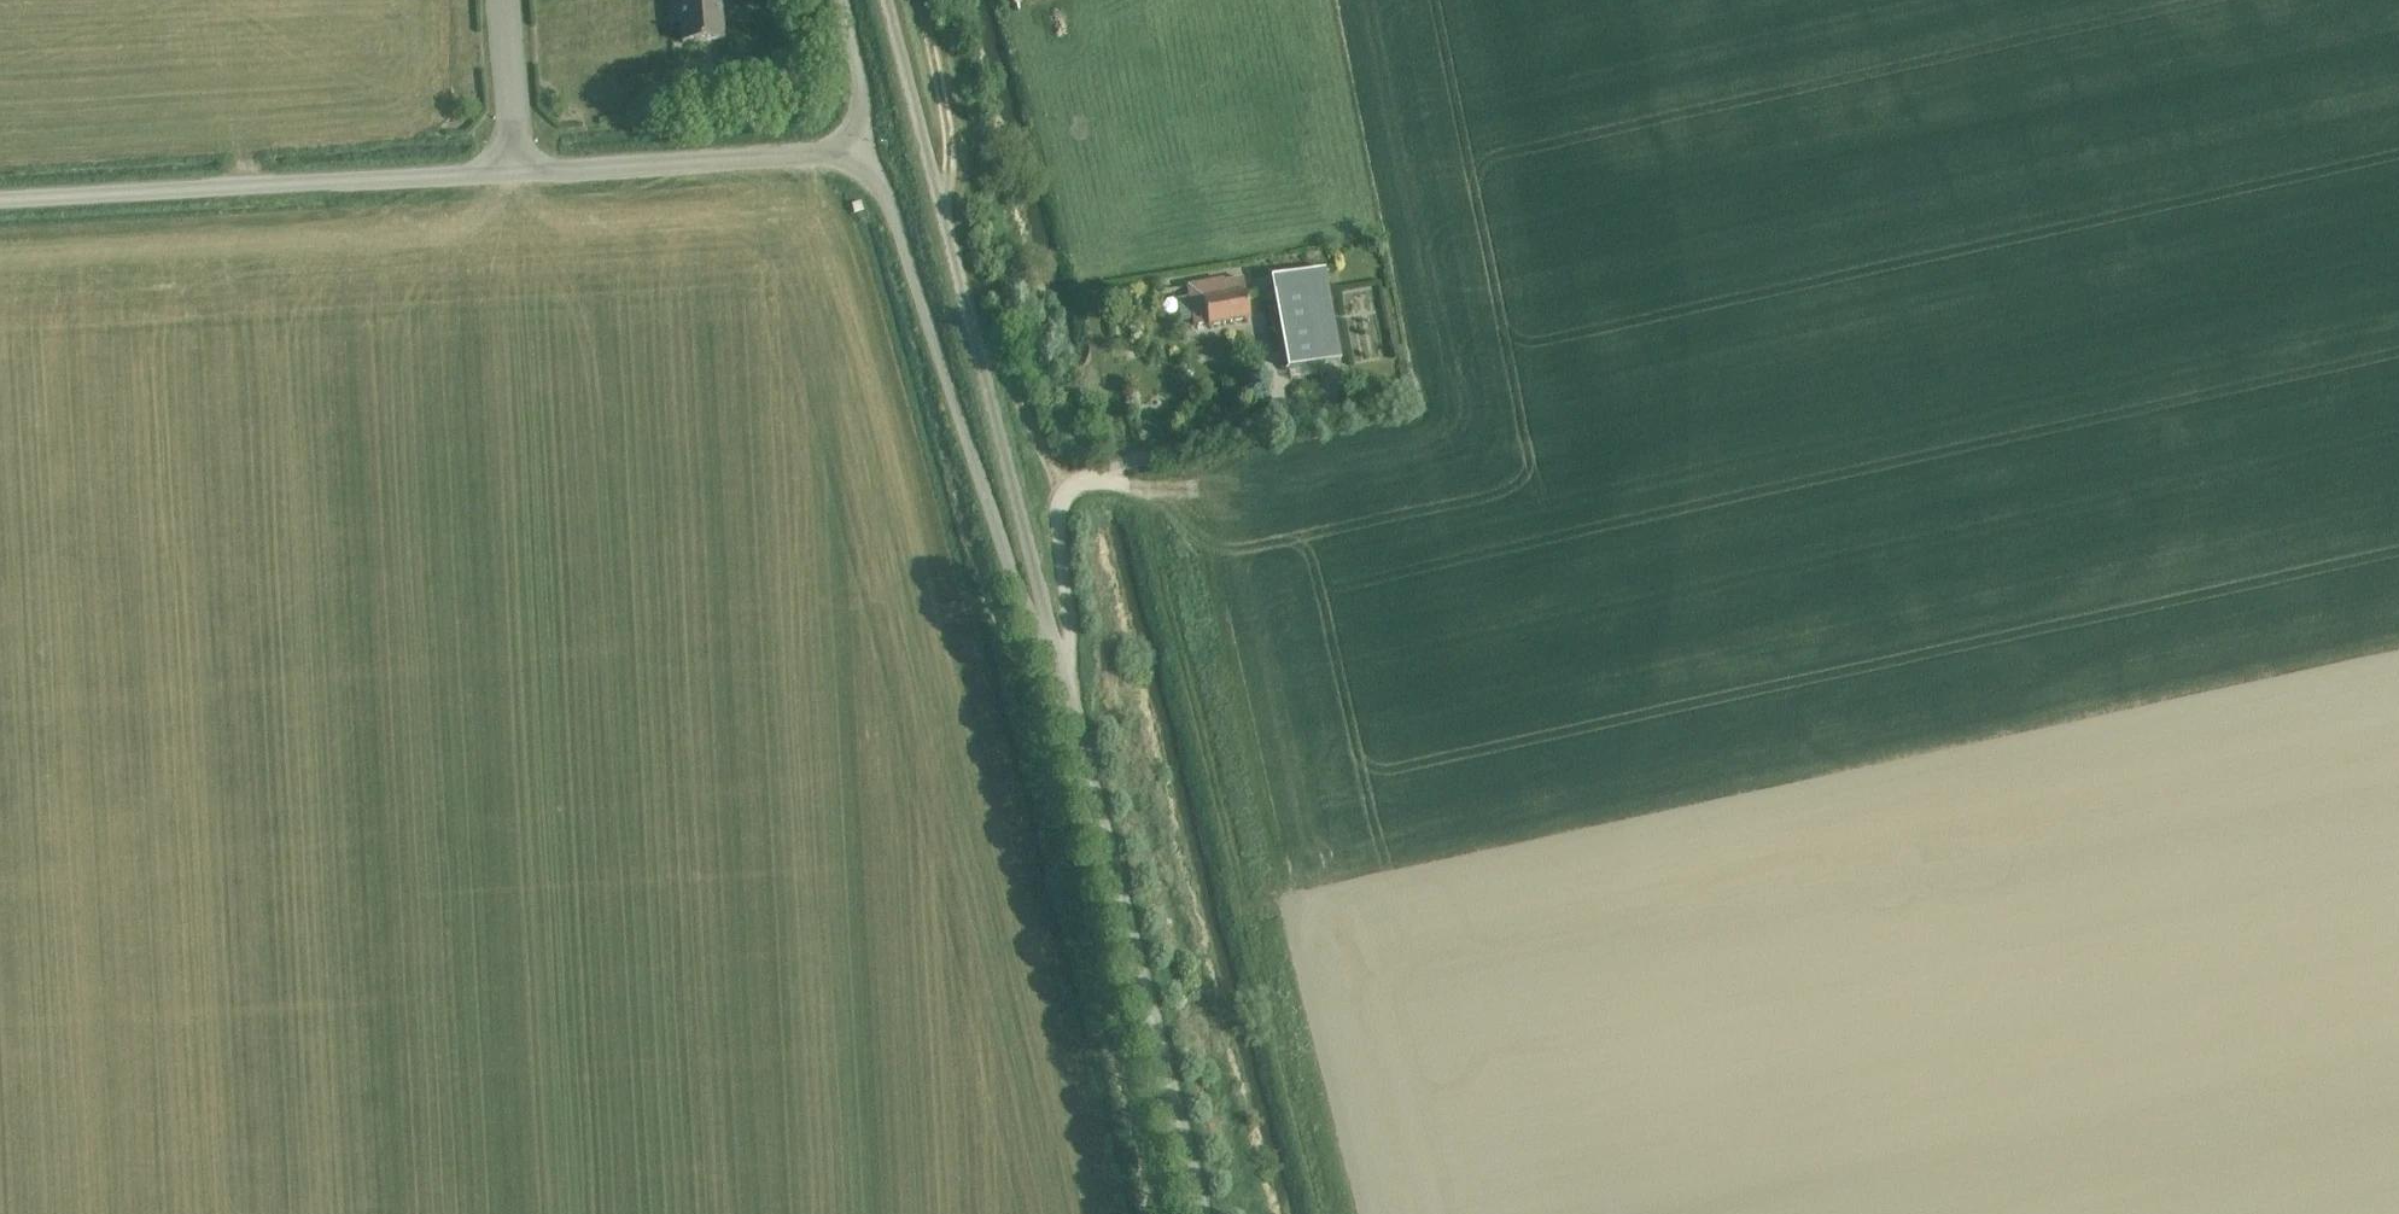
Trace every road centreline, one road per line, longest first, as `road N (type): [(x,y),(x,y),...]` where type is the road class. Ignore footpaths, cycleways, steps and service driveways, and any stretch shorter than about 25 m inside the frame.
road 1 (unclassified): [(0,200),(853,148)]
road 2 (tertiary): [(1058,662),(886,0)]
road 3 (tertiary): [(1200,1213),(1058,662)]
road 4 (unclassified): [(1058,662),(1026,617),(888,190),(853,148)]
road 5 (track): [(941,207),(944,118),(923,0)]
road 6 (track): [(1060,492),(1003,367),(971,323)]
road 7 (unclassified): [(853,148),(865,98),(841,0)]

